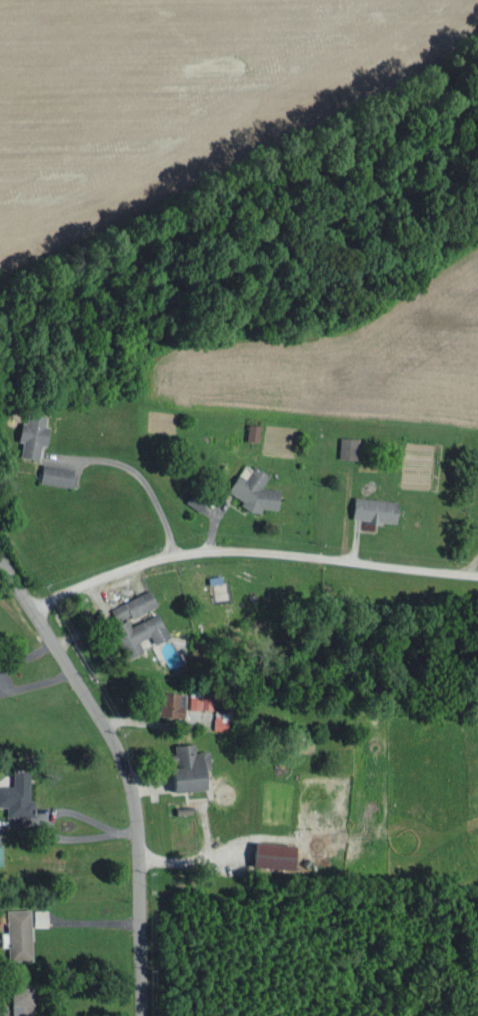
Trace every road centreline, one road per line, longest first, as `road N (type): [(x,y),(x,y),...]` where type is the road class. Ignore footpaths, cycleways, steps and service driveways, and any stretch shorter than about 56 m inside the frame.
road 1 (residential): [(141,1015),(137,855),(118,756),(0,560)]
road 2 (residential): [(30,610),(120,568),(200,550),(477,573)]

